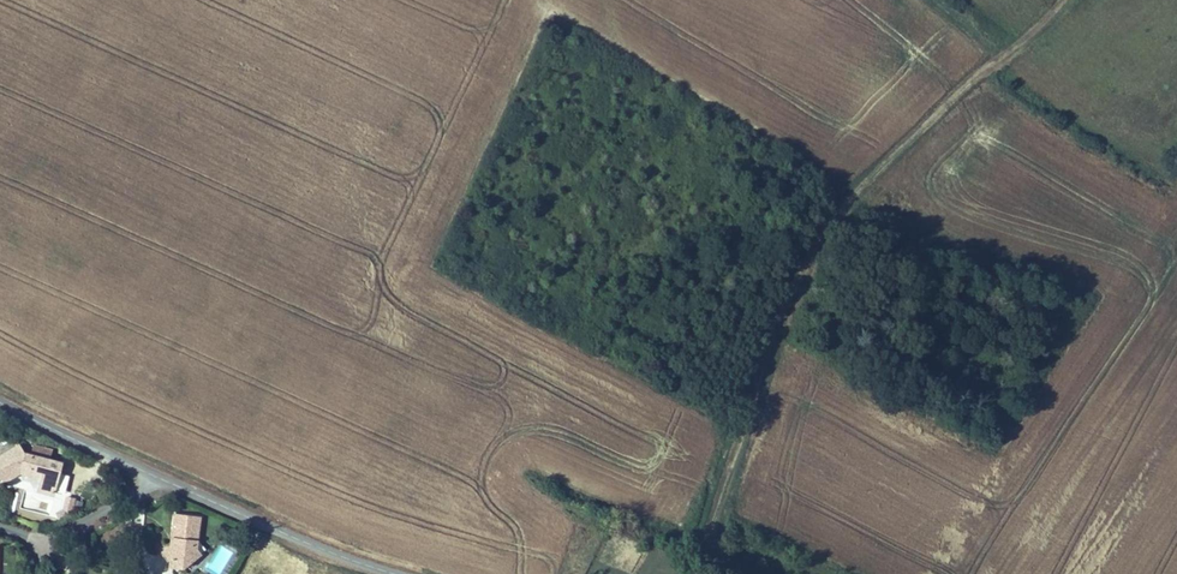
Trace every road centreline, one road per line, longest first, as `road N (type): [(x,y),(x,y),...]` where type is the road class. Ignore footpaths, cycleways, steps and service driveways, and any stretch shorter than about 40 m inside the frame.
road 1 (track): [(1063,0),(840,209),(803,268),(691,573)]
road 2 (residential): [(157,477),(396,573)]
road 3 (residential): [(0,402),(157,477)]
road 4 (residential): [(41,549),(157,477)]

